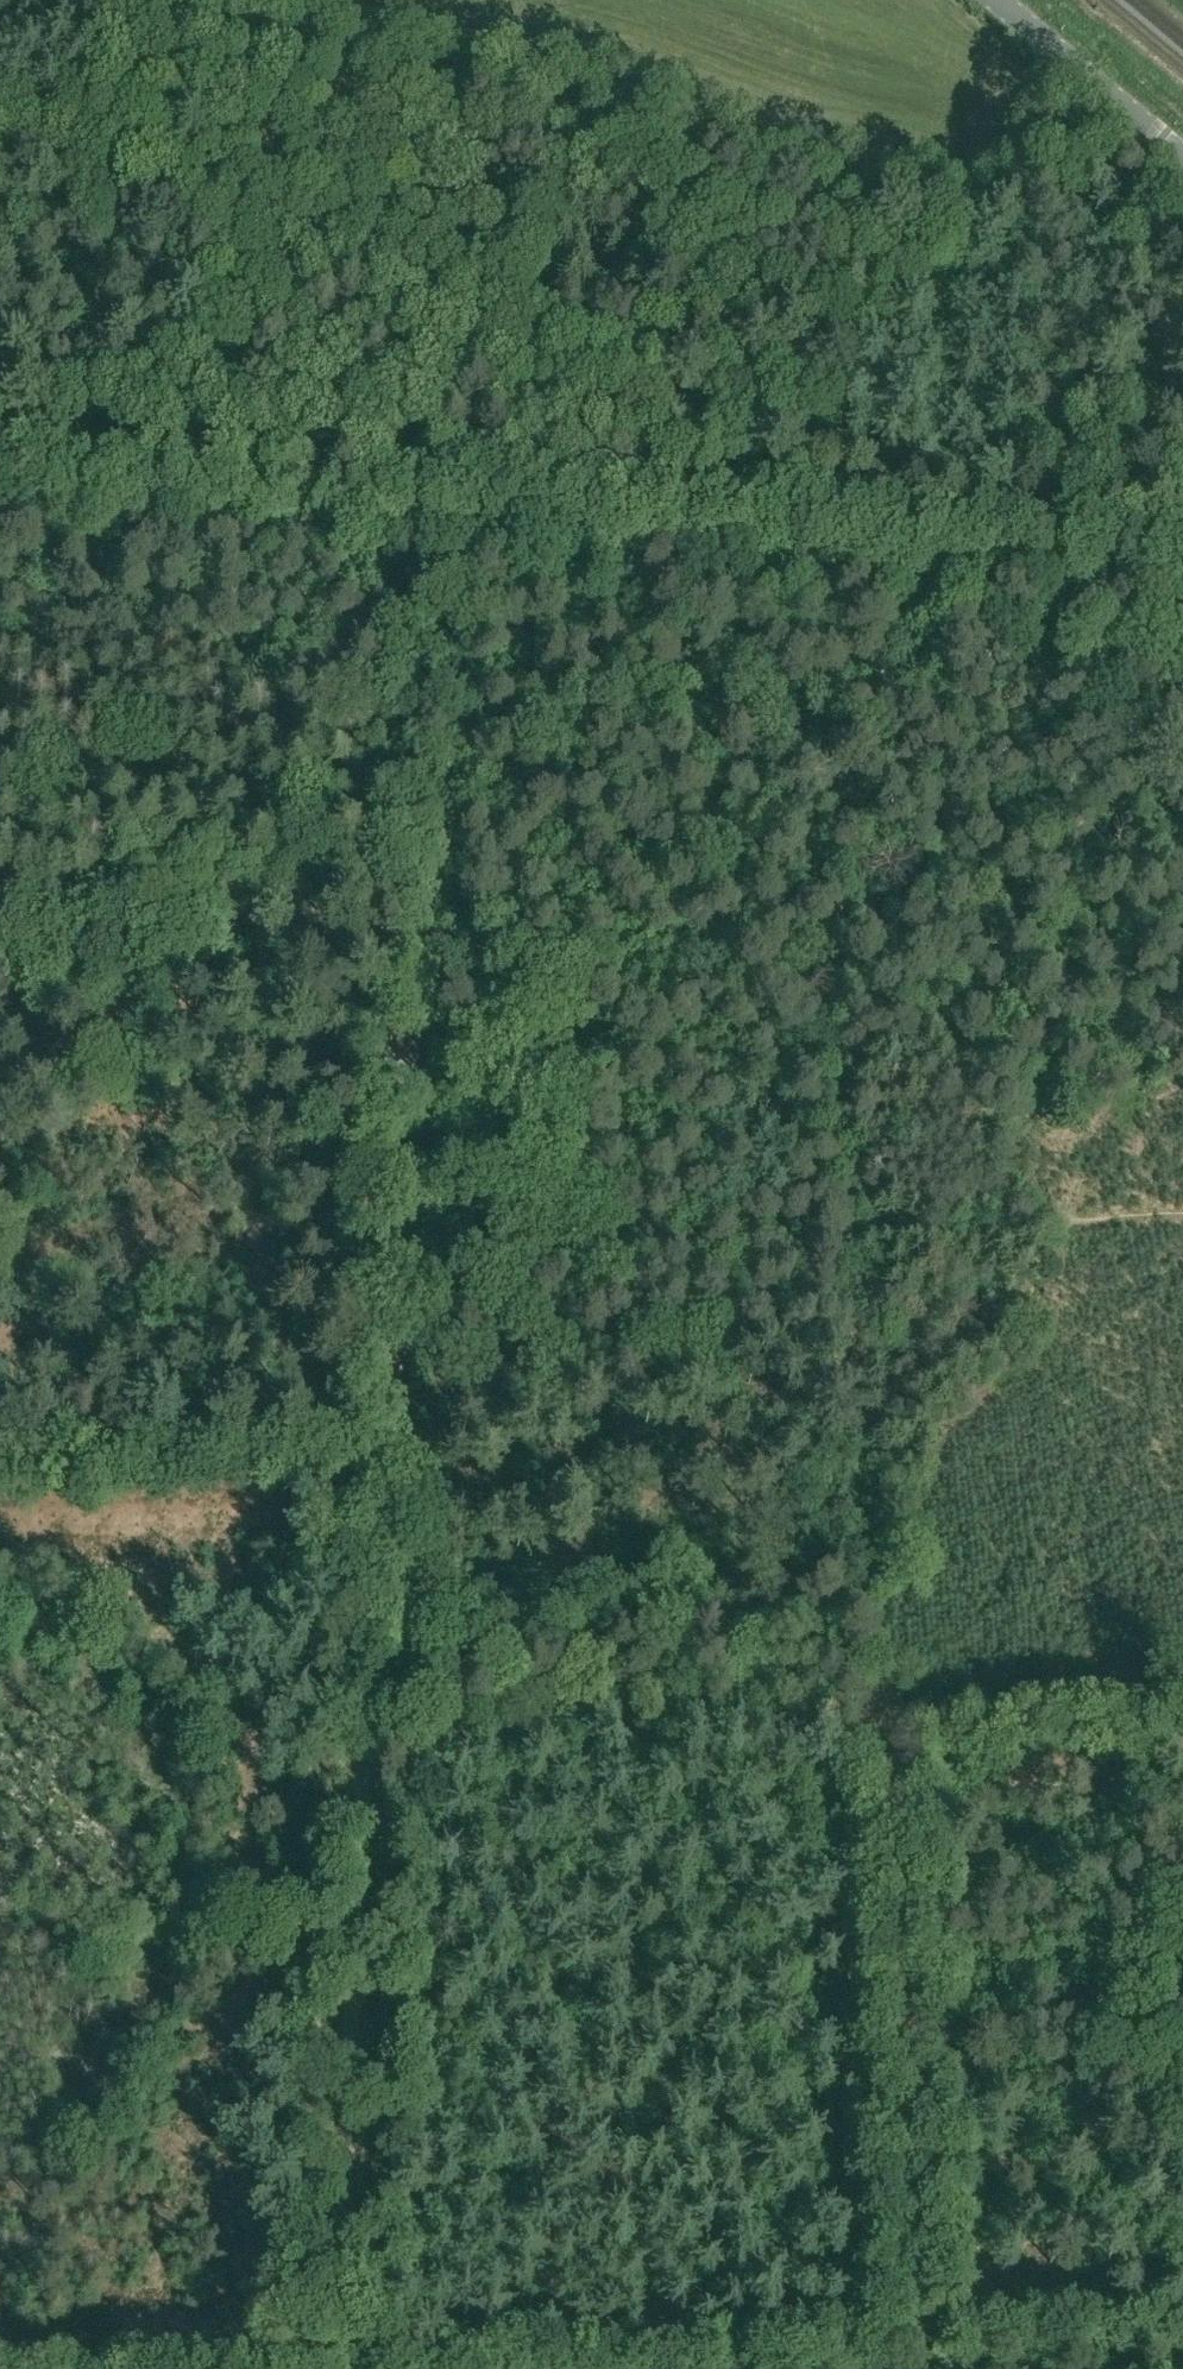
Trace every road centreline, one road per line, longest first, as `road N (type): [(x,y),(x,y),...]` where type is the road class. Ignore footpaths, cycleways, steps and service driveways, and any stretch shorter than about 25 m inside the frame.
road 1 (track): [(415,530),(334,2368)]
road 2 (unclassified): [(1182,583),(0,504)]
road 3 (track): [(42,507),(104,0)]
road 4 (unclassified): [(996,0),(1182,157)]

